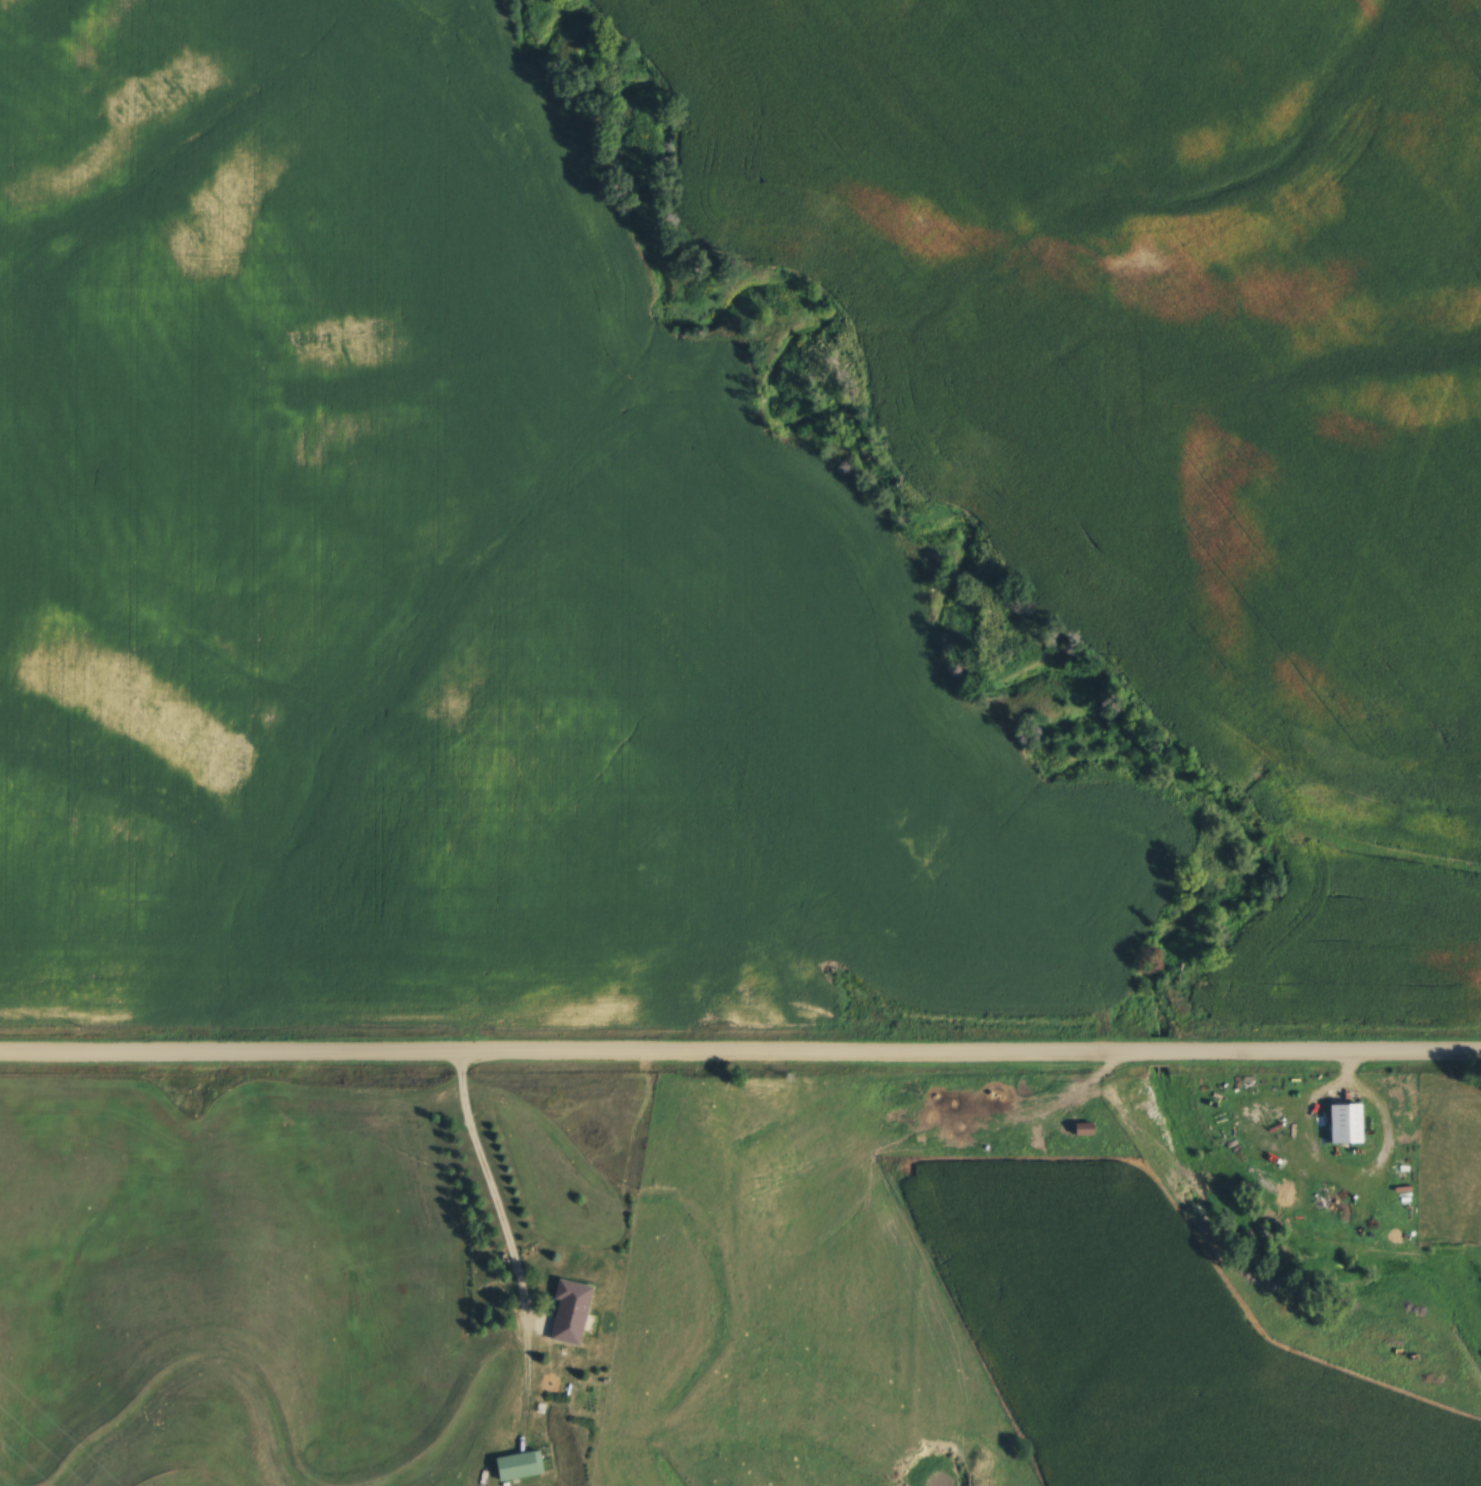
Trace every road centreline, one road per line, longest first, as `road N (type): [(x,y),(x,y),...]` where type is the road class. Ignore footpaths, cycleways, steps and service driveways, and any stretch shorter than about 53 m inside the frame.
road 1 (residential): [(0,1056),(1480,1054)]

